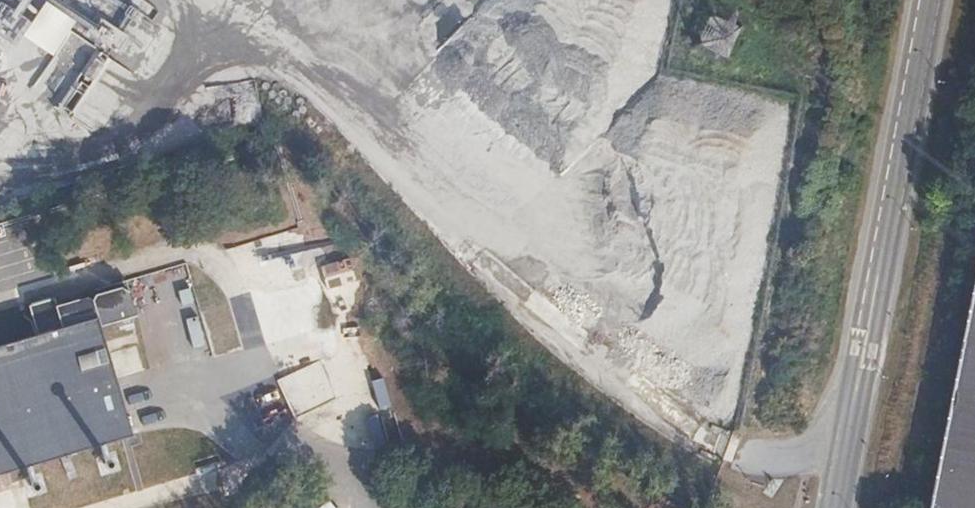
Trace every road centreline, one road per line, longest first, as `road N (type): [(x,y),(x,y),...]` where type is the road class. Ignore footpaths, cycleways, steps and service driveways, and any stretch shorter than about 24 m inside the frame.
road 1 (tertiary): [(833,507),(933,0)]

